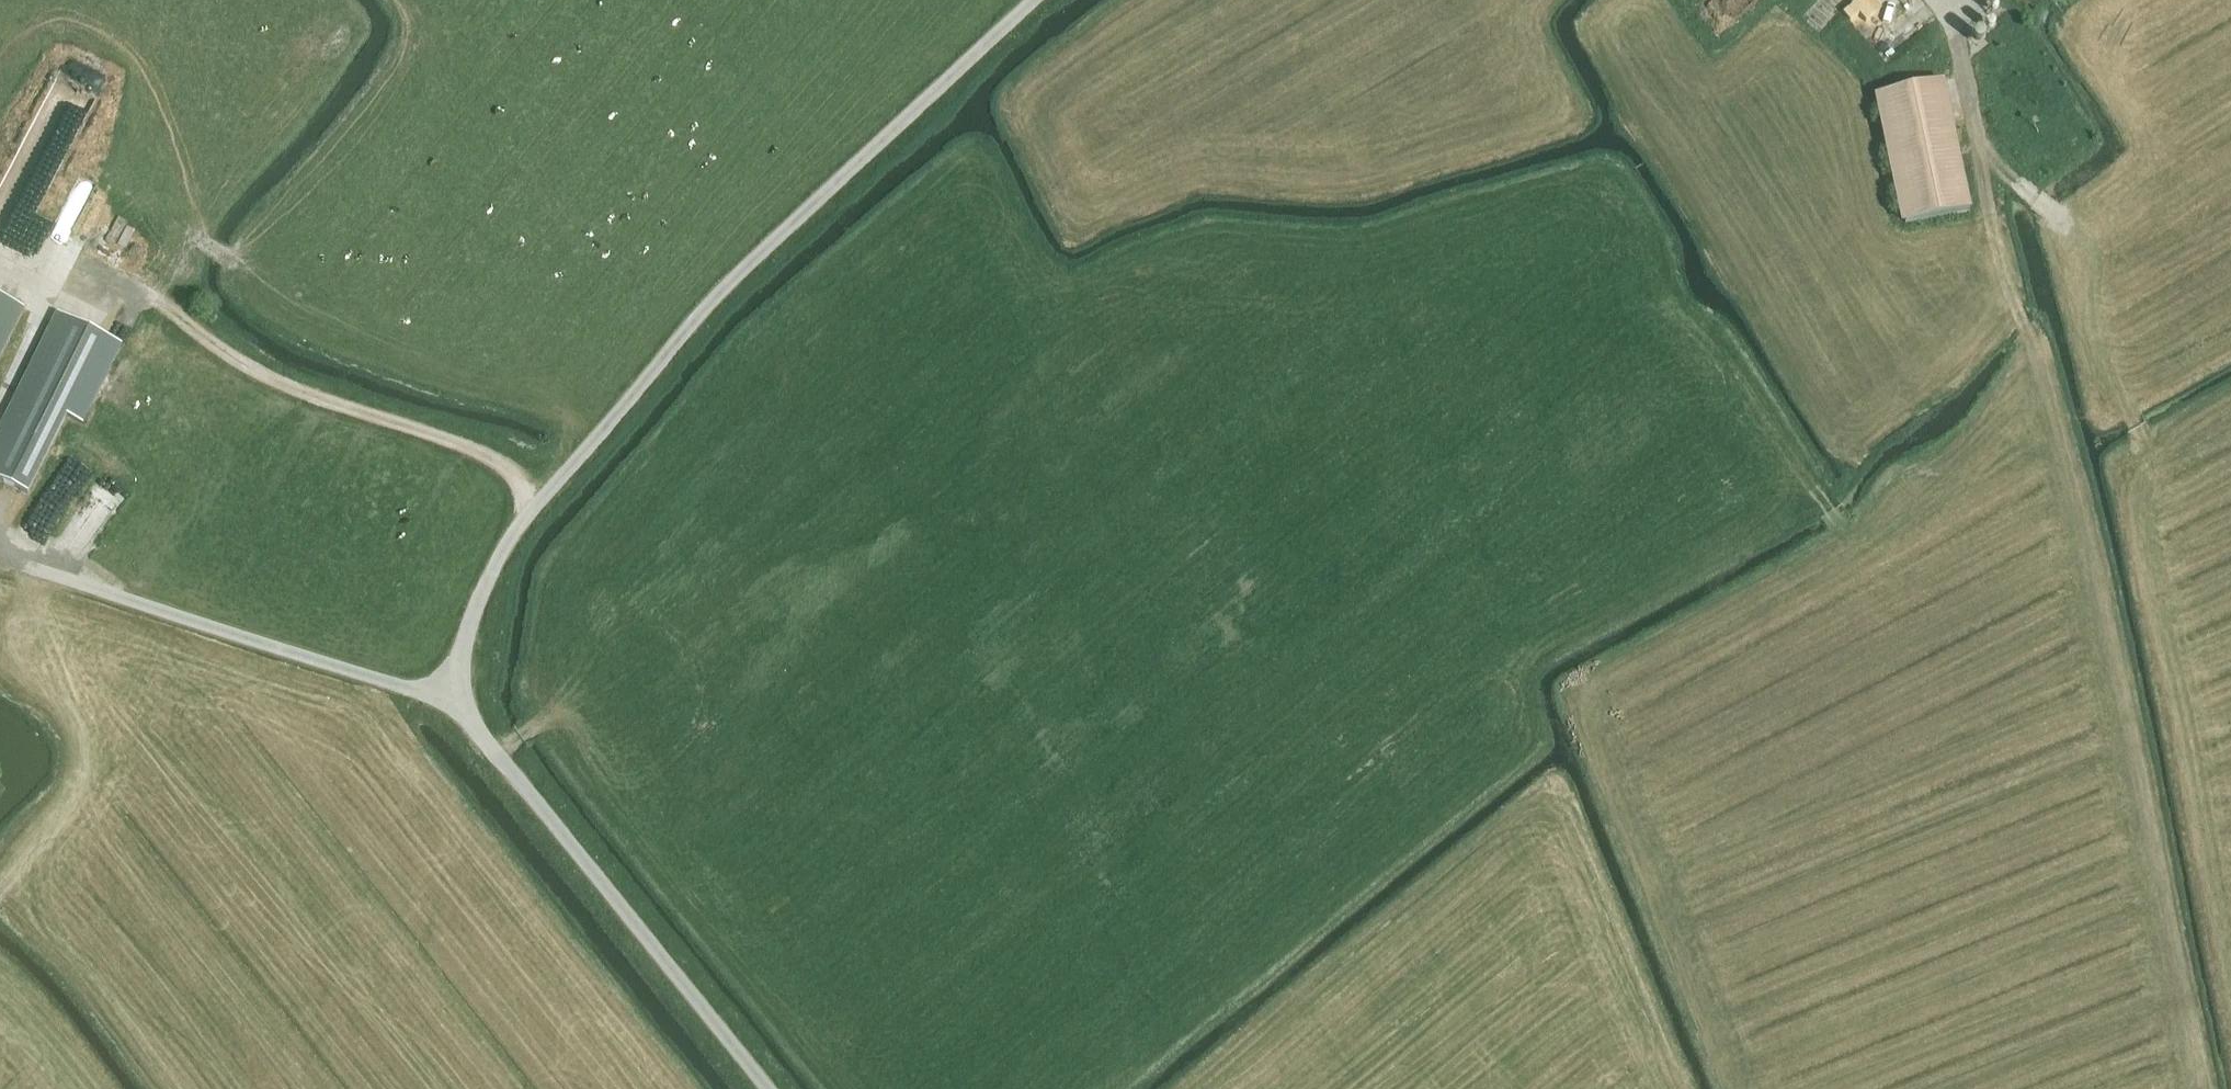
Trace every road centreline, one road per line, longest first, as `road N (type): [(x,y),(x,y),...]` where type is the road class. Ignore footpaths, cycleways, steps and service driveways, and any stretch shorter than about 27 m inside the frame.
road 1 (track): [(2208,1088),(2094,546),(2003,253),(1960,33)]
road 2 (track): [(535,506),(496,462),(273,382),(148,295),(79,259)]

